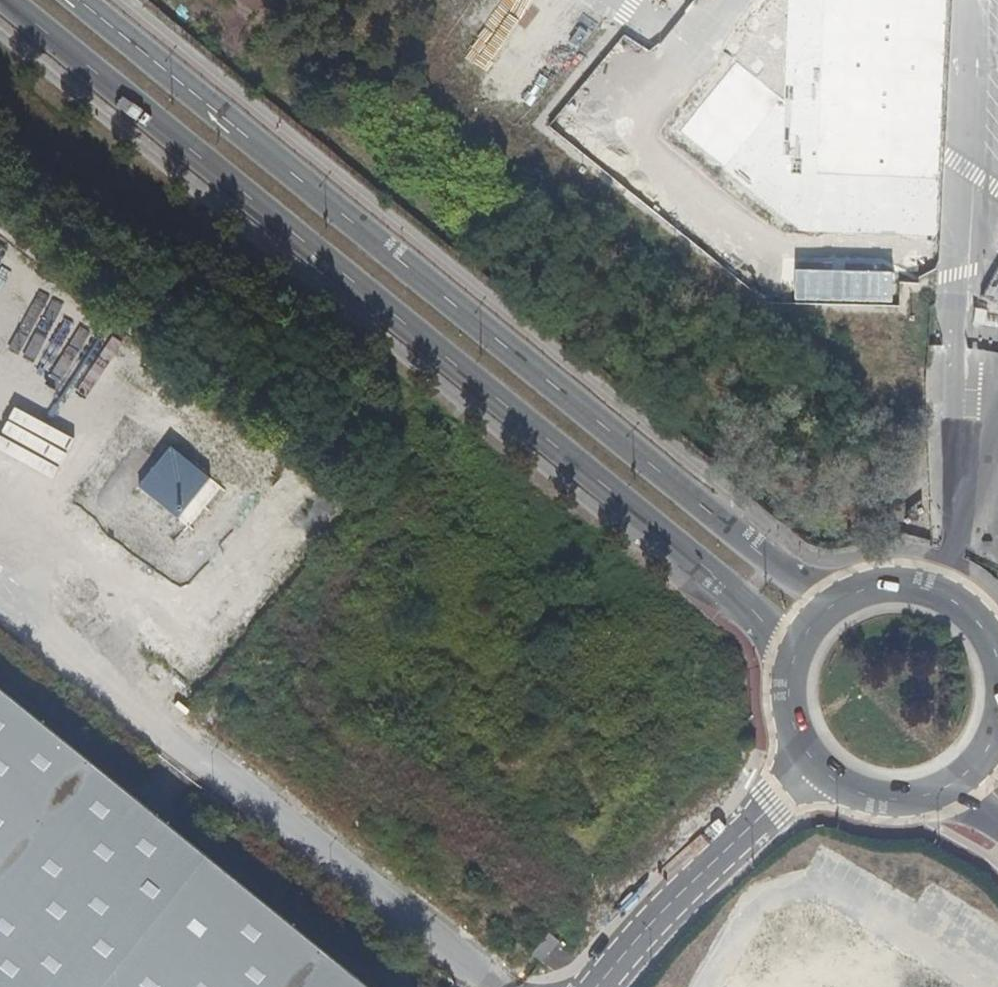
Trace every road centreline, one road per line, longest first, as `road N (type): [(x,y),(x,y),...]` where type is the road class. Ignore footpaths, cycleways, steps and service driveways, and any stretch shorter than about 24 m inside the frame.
road 1 (primary): [(11,0),(741,599),(791,652)]
road 2 (primary): [(837,596),(797,581),(79,0)]
road 3 (unclassified): [(195,754),(486,986)]
road 4 (unclassified): [(590,986),(811,767)]
road 5 (unknown): [(195,754),(0,600)]
road 6 (primary): [(997,645),(977,613),(931,585),(879,581),(837,596)]
road 7 (primary): [(811,767),(867,801),(899,805),(945,794)]
road 8 (primary): [(791,652),(787,721),(811,767)]

